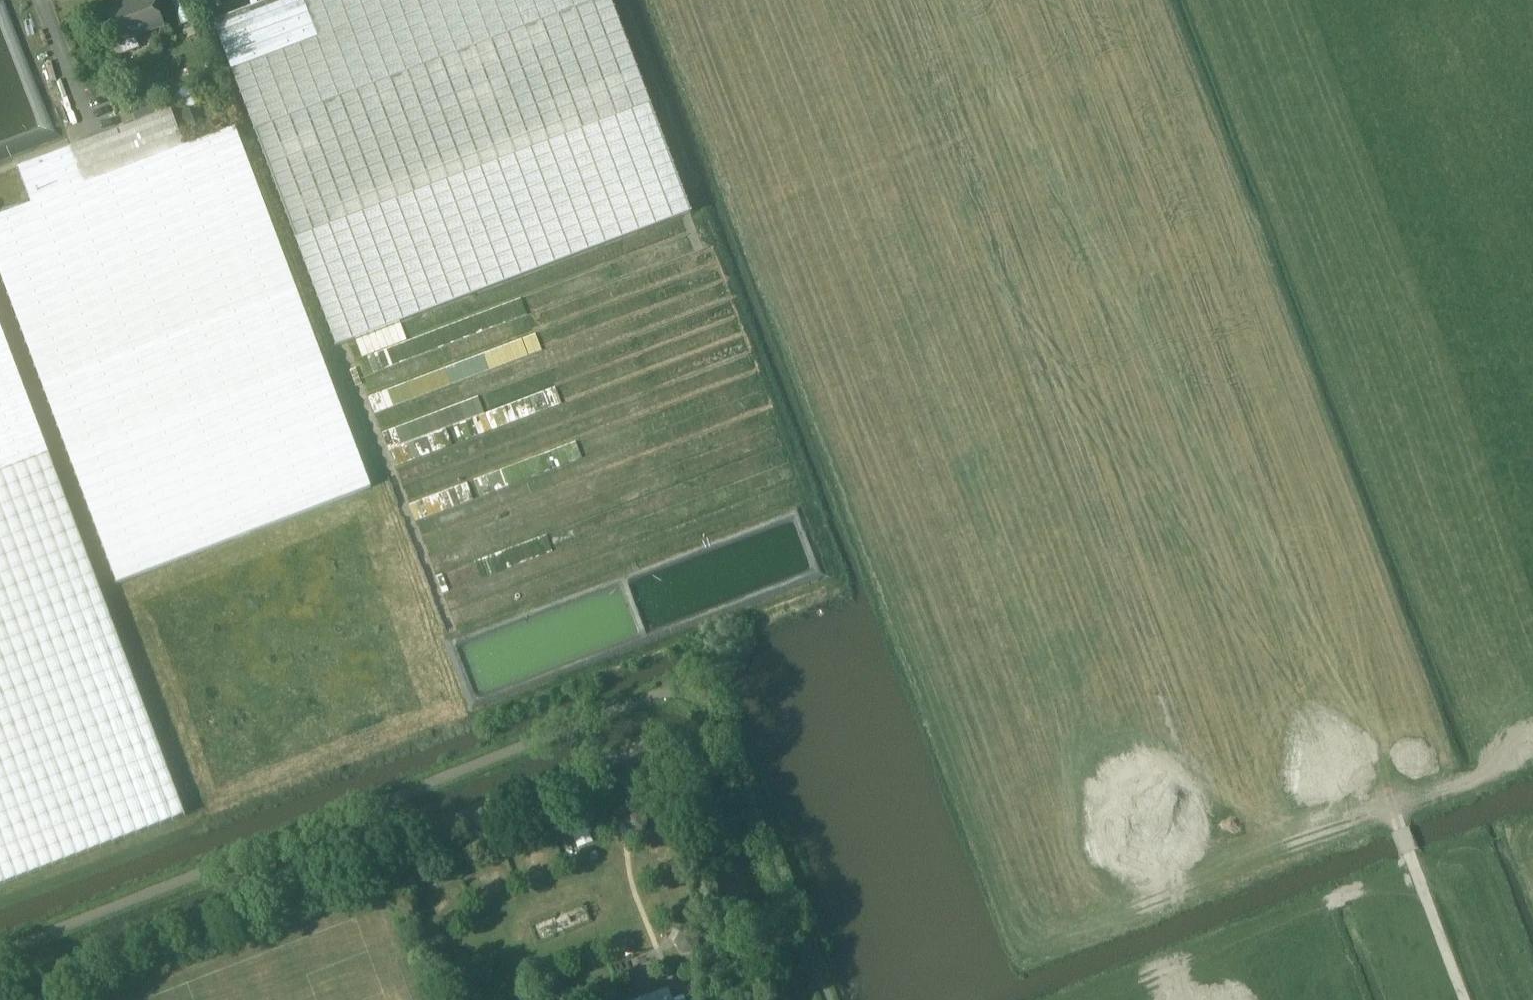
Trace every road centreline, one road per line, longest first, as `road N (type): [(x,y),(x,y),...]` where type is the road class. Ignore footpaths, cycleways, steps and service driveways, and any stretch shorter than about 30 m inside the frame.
road 1 (track): [(1461,999),(1410,866)]

